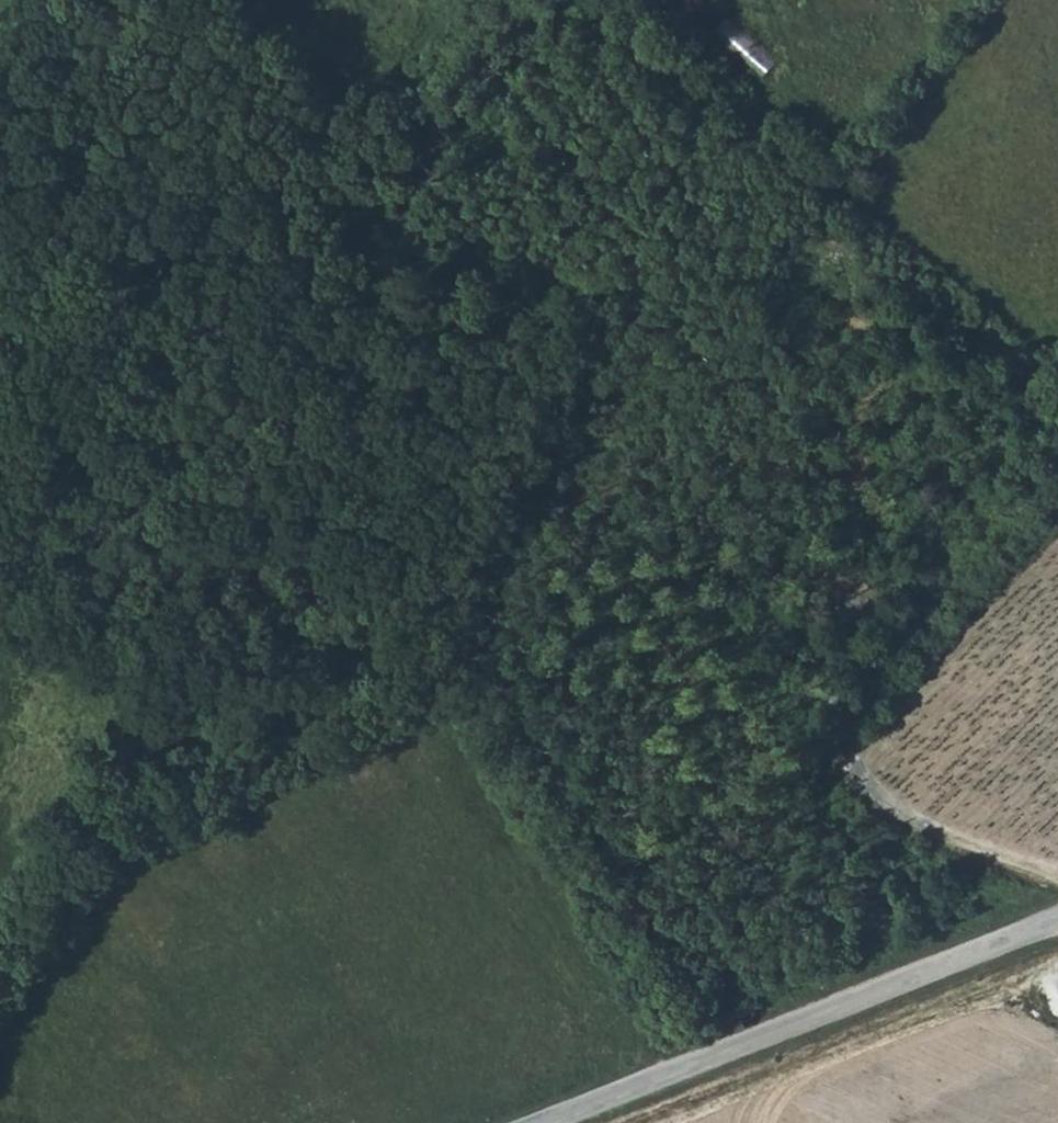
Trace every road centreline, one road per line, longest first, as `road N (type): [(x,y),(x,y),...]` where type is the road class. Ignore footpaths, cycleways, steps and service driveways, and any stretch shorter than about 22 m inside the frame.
road 1 (unclassified): [(543,1122),(1057,916)]

